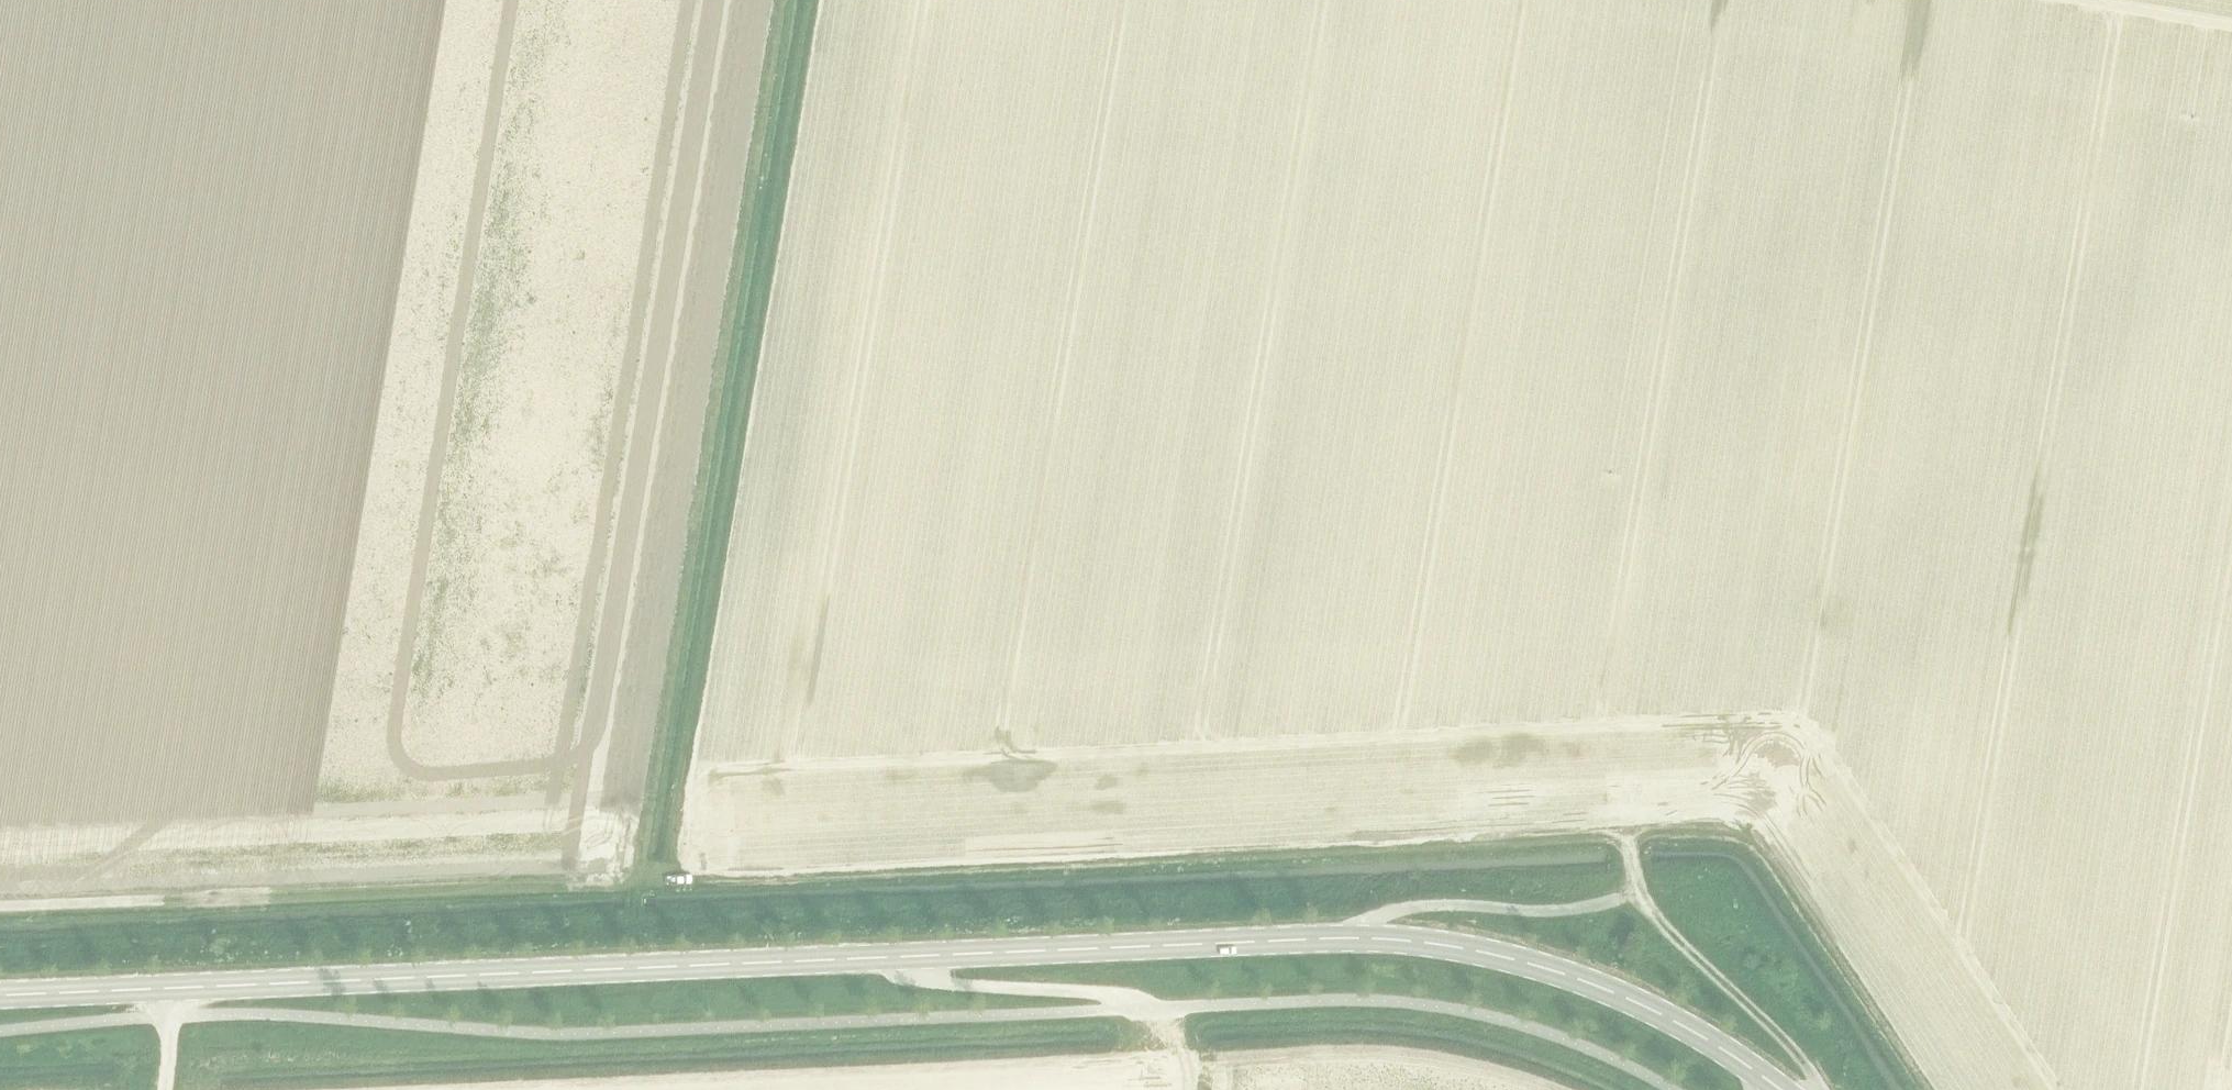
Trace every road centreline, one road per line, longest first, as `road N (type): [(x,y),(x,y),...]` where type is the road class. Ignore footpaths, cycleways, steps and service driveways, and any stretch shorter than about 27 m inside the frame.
road 1 (secondary): [(1780,1089),(1659,1012),(1591,982),(1484,950),(1374,939),(0,992)]
road 2 (track): [(1821,1089),(1801,1059),(1654,917),(1623,825)]
road 3 (unclassified): [(0,909),(181,909)]

